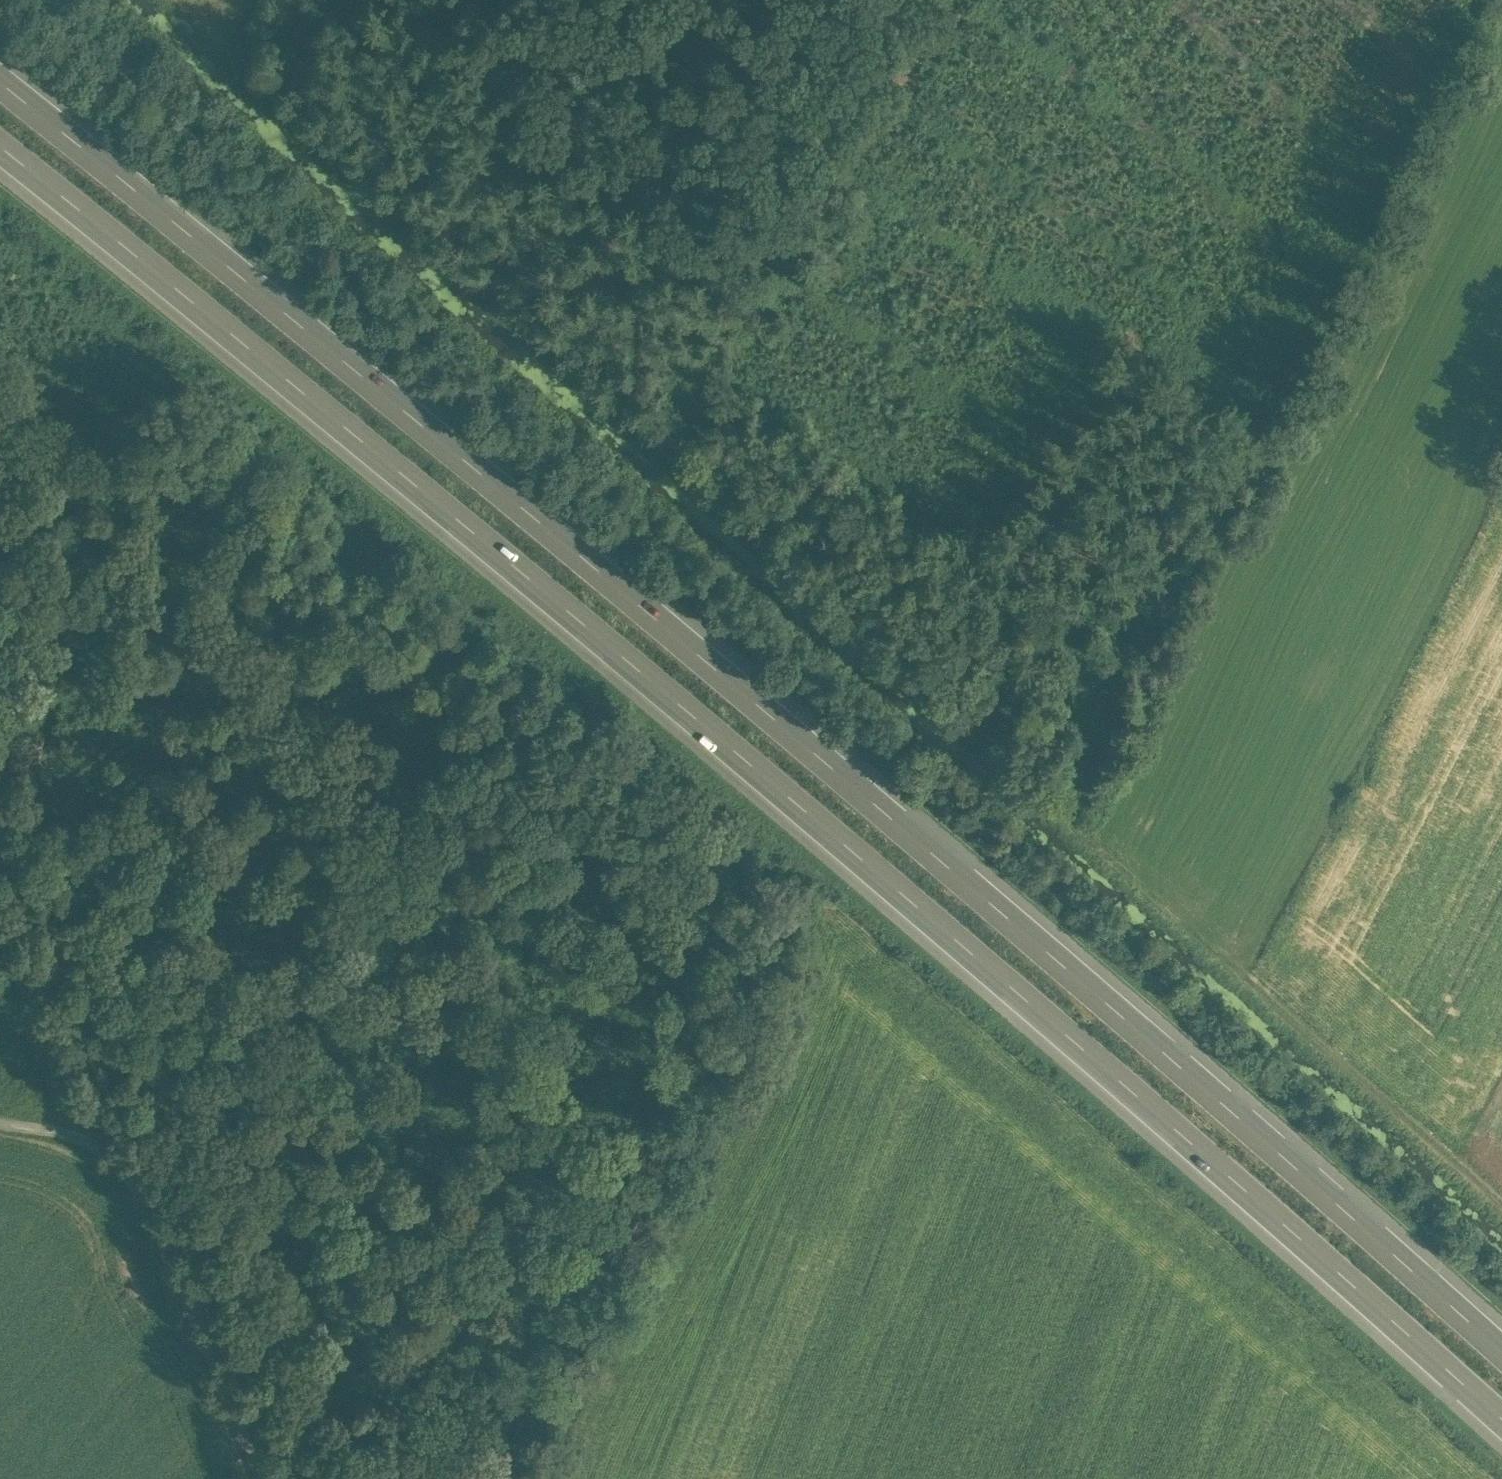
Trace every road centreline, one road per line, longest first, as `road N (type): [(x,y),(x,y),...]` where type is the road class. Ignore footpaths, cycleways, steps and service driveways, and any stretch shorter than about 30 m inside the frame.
road 1 (motorway): [(0,148),(506,563),(1501,1418)]
road 2 (motorway): [(1501,1352),(415,415),(0,83)]
road 3 (track): [(1501,1198),(1096,846),(225,44)]
road 4 (track): [(664,443),(929,0)]
road 5 (unclassified): [(0,1122),(74,1136),(124,1169),(263,1478)]

